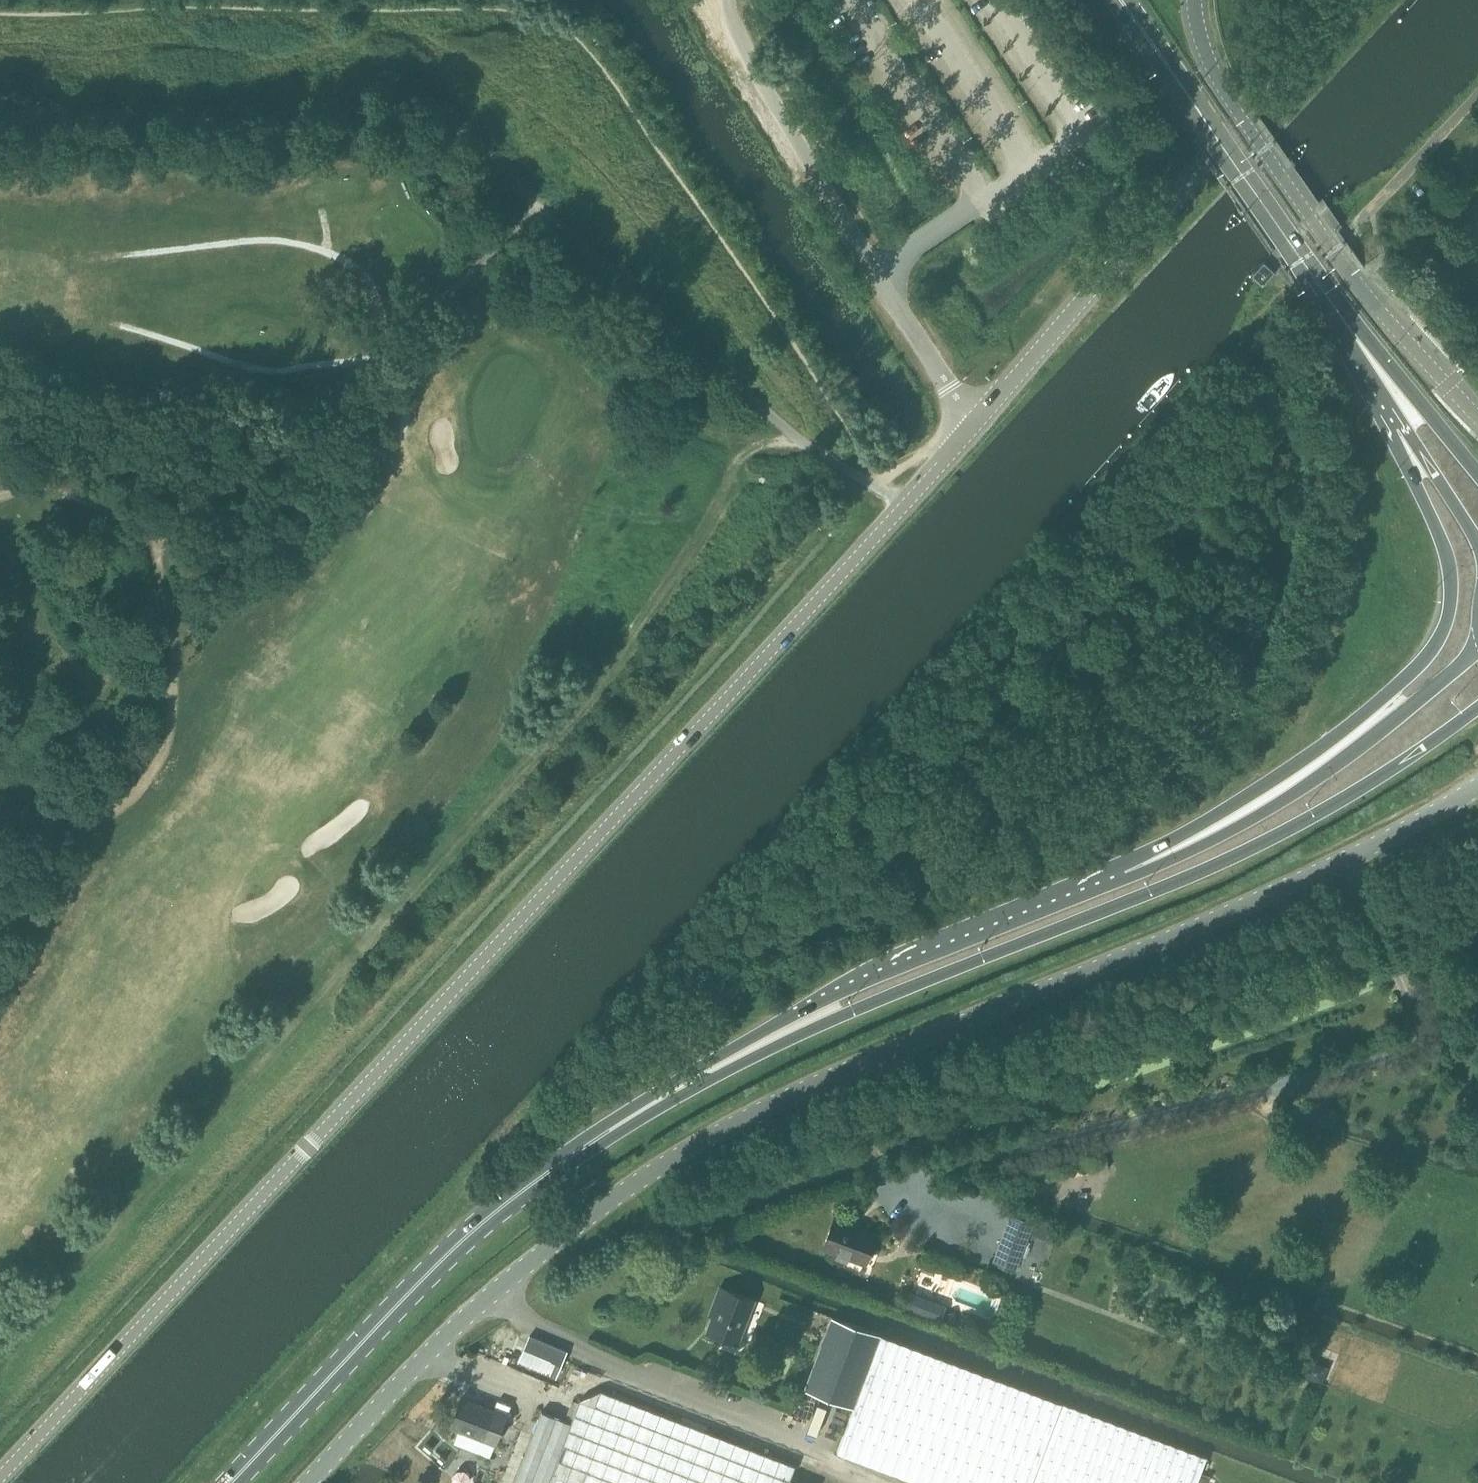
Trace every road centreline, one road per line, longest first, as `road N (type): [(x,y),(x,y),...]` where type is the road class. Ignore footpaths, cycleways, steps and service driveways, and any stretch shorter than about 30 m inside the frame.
road 1 (tertiary): [(0,1482),(974,426)]
road 2 (unclassified): [(312,1482),(454,1329),(641,1176),(767,1105),(1237,909),(1477,786)]
road 3 (primary): [(693,1080),(1215,865),(1324,811),(1477,709)]
road 4 (track): [(894,1183),(957,1159),(1008,1154),(1407,1046),(1414,1019),(1350,856)]
road 5 (primary): [(1396,416),(1399,446),(1450,565),(1450,610),(1439,640),(1411,674),(1283,775),(1108,886)]
road 6 (primary): [(231,1482),(473,1231),(561,1162),(693,1080)]
road 7 (tertiary): [(974,426),(1372,0)]
road 8 (tertiary): [(1477,414),(1360,277),(1239,107),(1206,54),(1196,0)]
road 9 (unclassified): [(974,426),(728,31),(728,0)]
road 10 (primary): [(1108,886),(840,993),(693,1080)]
road 11 (primary): [(1477,650),(1298,791),(1108,886)]
road 12 (primary): [(1353,331),(1122,0)]
road 13 (primary): [(1477,470),(1353,331)]
road 14 (unclassified): [(1351,229),(1477,97)]
road 15 (primary): [(1396,416),(1477,544)]

